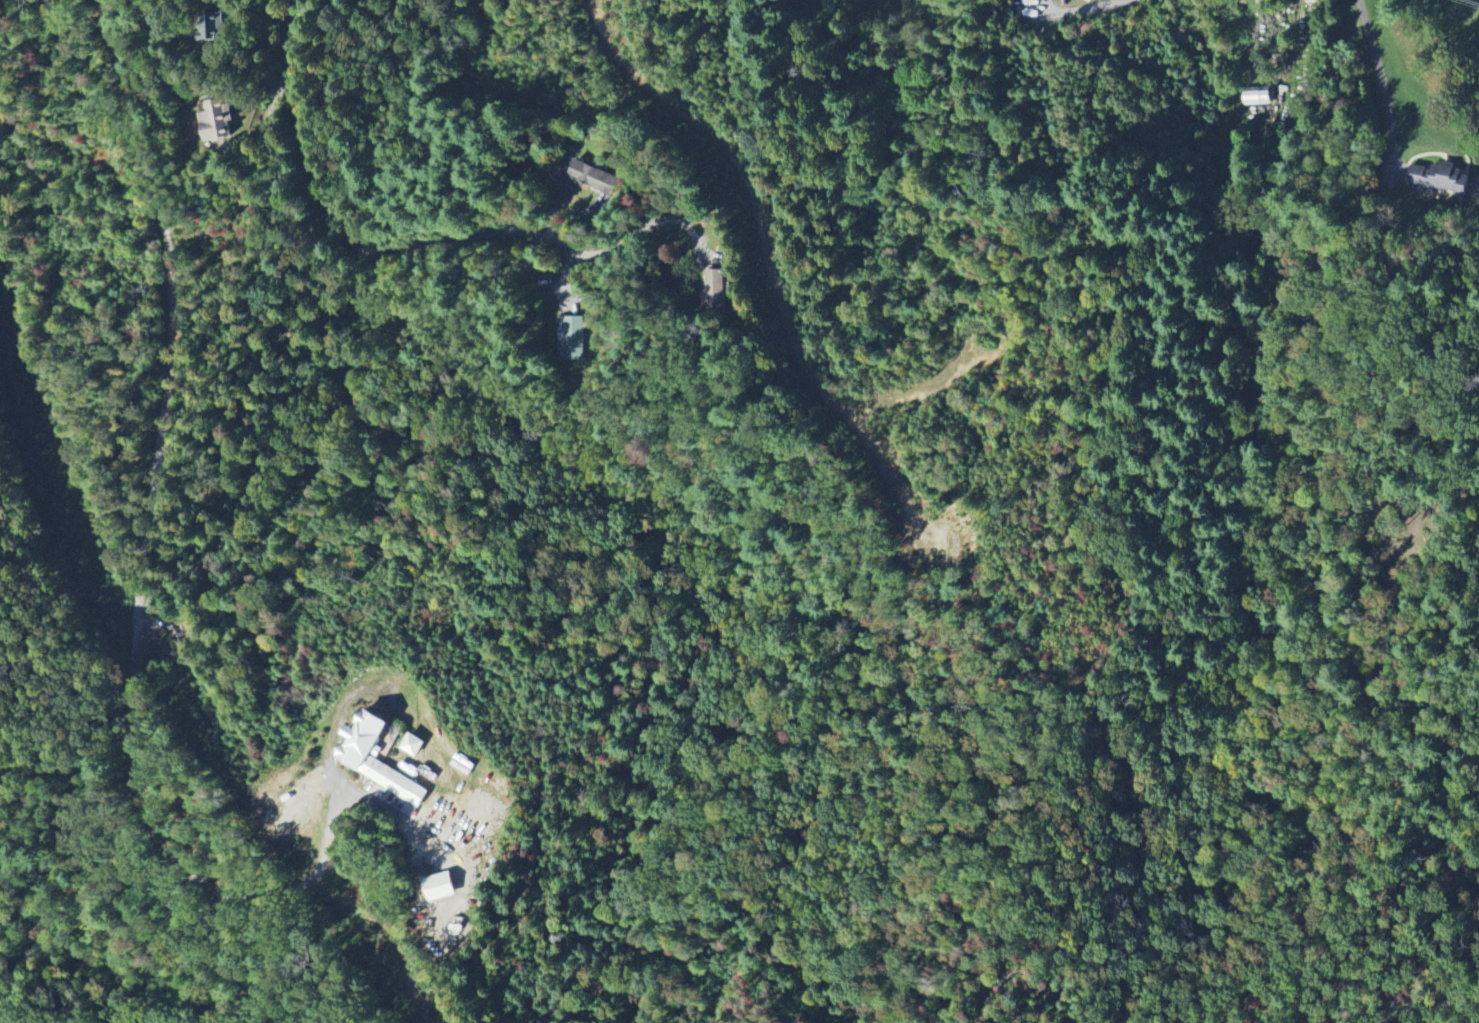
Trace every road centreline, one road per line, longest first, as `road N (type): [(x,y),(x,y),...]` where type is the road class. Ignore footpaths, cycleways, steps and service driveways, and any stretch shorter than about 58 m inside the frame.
road 1 (residential): [(706,545),(600,403),(594,383),(604,339),(564,253),(537,234),(504,228),(383,248),(349,237),(330,217),(295,93),(311,0)]

